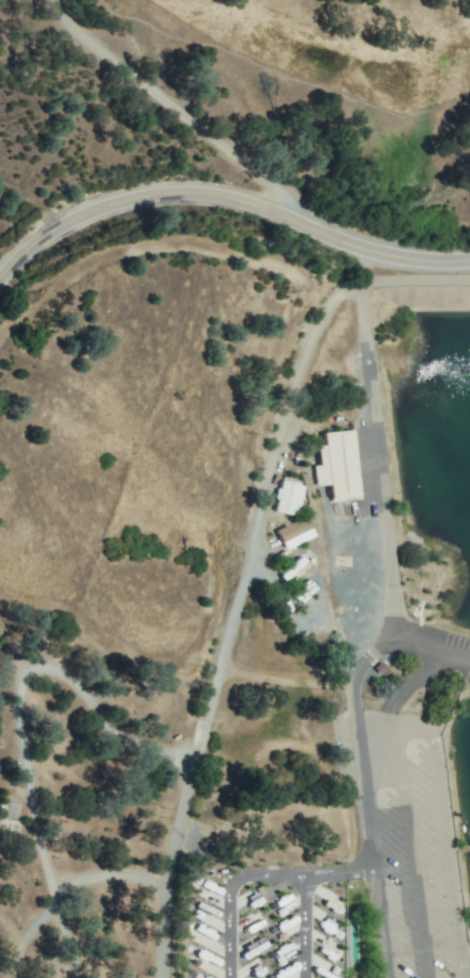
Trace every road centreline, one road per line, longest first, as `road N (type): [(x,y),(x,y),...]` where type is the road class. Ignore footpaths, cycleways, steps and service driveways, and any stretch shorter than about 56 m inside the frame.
road 1 (residential): [(154,977),(154,886),(280,449),(314,342),(353,298),(374,460),(360,663)]
road 2 (tertiary): [(0,268),(66,217),(125,194),(197,186),(375,247),(469,256)]

